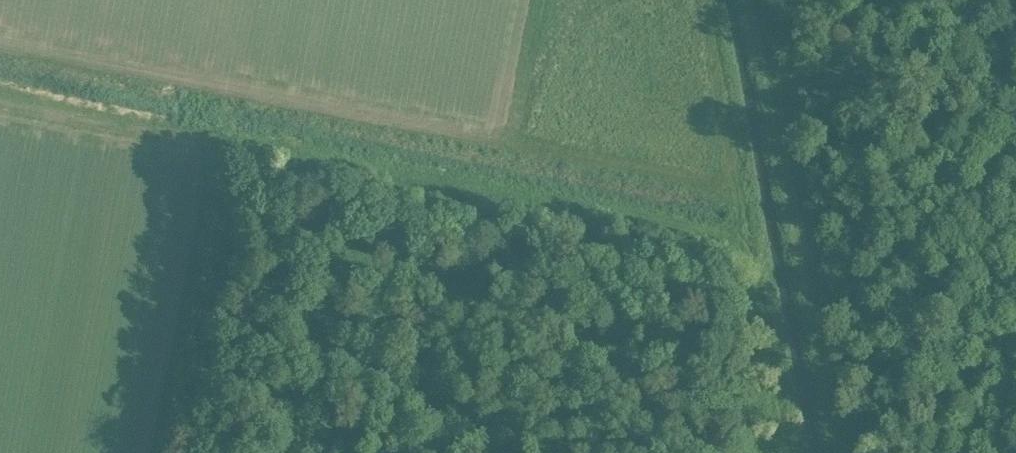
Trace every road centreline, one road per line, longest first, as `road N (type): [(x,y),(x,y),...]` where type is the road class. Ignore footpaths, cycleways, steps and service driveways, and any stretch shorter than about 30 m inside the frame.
road 1 (track): [(842,452),(756,0)]
road 2 (track): [(1015,88),(865,75),(772,84)]

